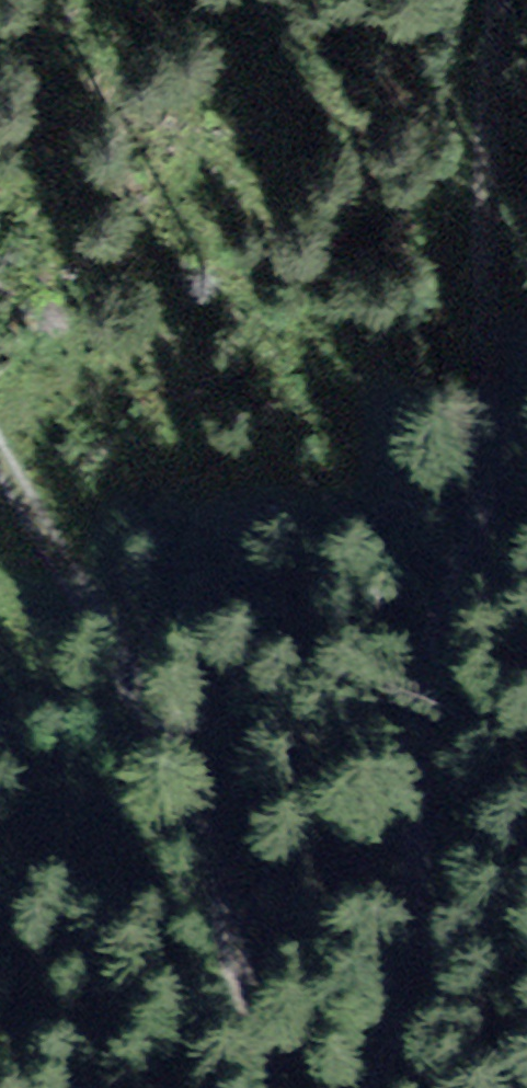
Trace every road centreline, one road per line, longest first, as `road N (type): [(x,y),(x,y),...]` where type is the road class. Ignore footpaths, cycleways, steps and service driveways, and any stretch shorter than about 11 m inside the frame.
road 1 (track): [(499,0),(489,485),(481,529),(423,683),(416,881),(384,1087)]
road 2 (track): [(272,1087),(219,868),(189,779),(0,455)]

